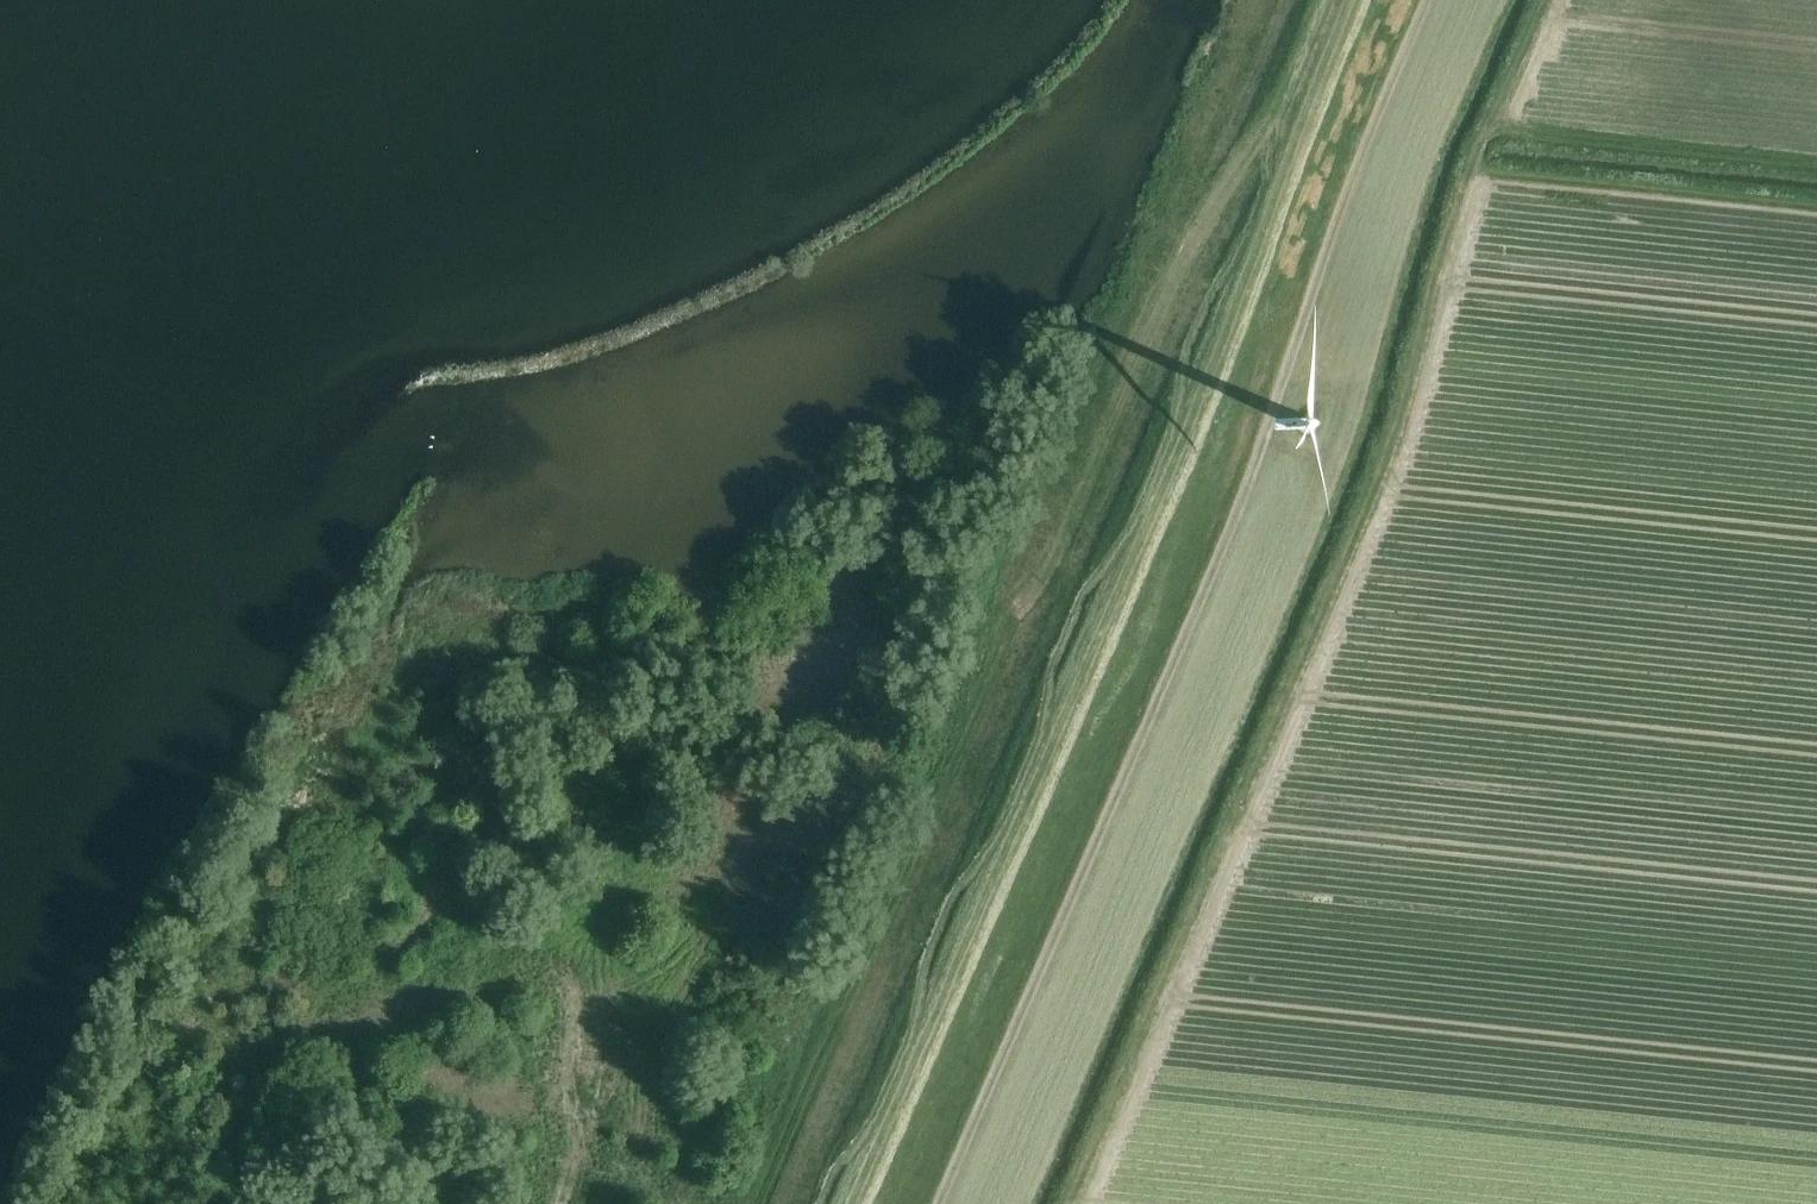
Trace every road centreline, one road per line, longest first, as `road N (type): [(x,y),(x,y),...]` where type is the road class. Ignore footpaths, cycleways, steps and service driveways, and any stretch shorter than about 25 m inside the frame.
road 1 (track): [(940,1203),(1204,595),(1369,137),(1429,0)]

